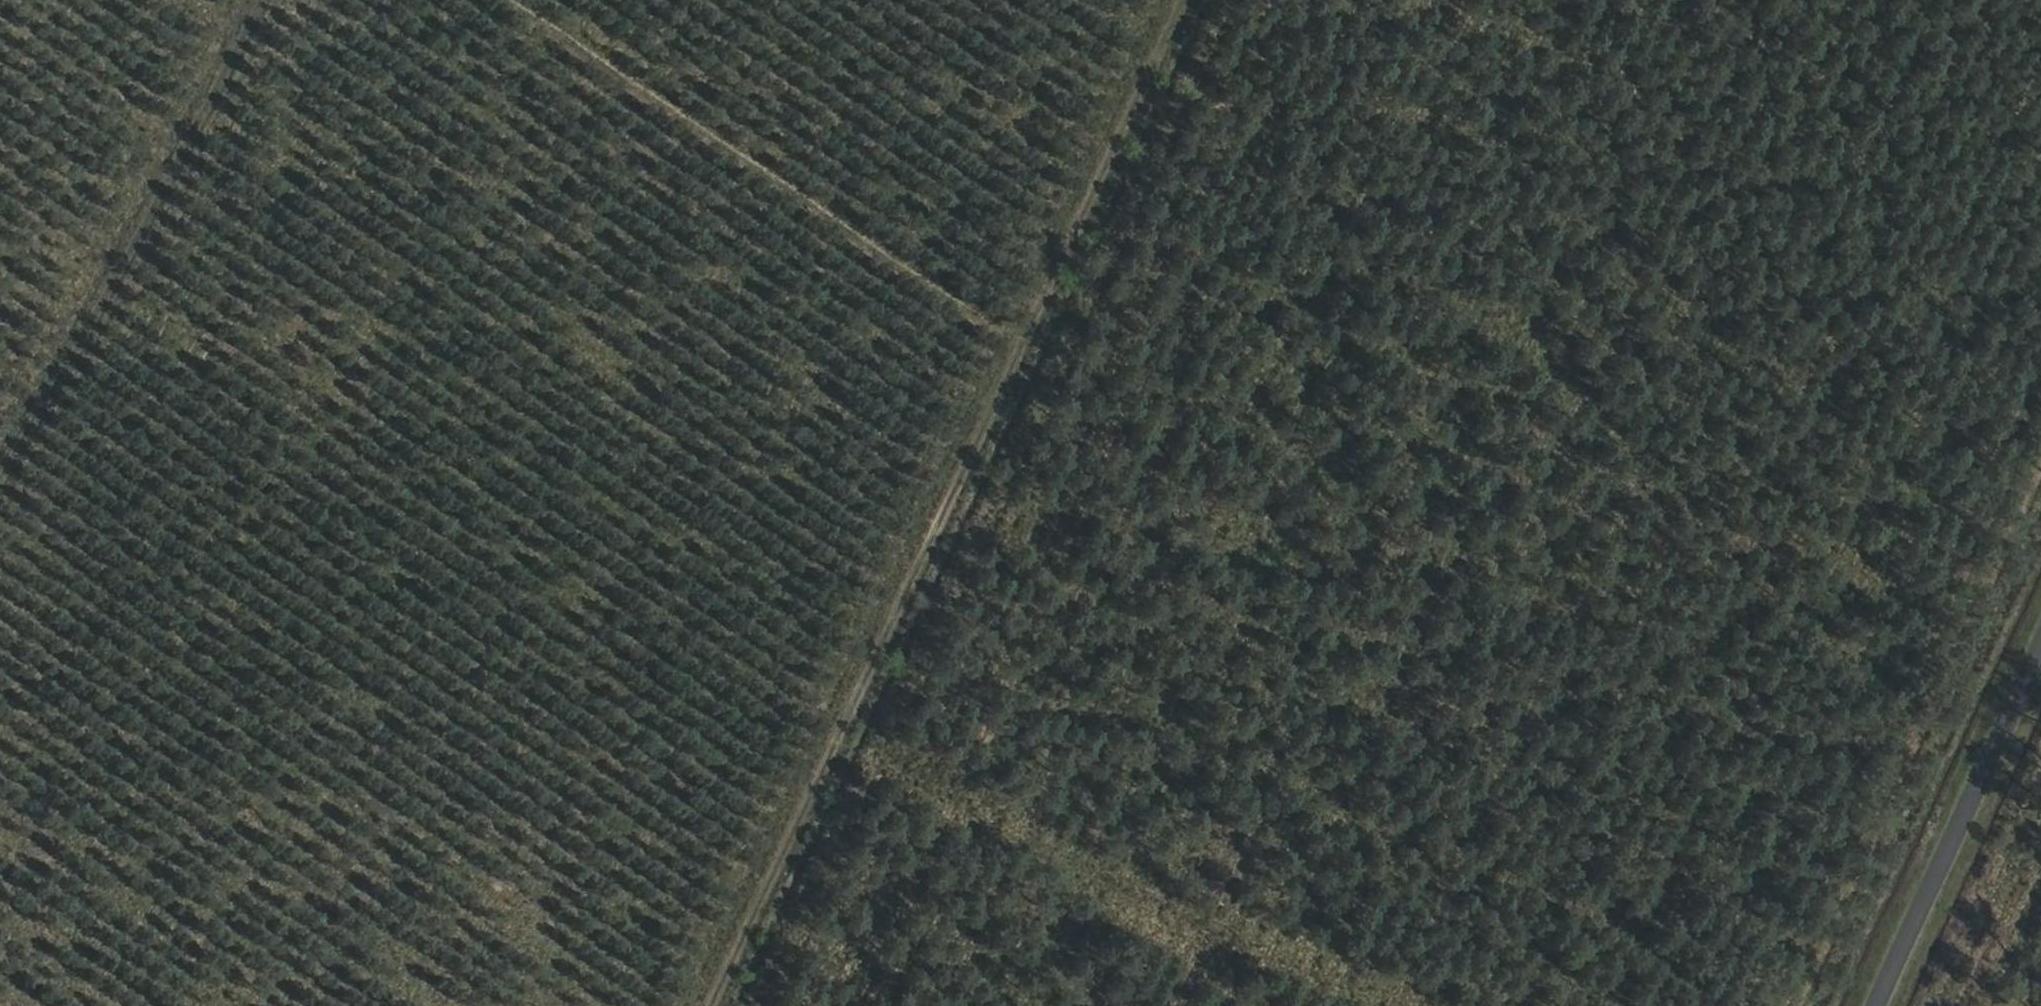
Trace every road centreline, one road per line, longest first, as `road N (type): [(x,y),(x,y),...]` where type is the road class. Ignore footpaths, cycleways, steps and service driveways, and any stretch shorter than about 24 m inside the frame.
road 1 (unclassified): [(2040,653),(1878,1005)]

